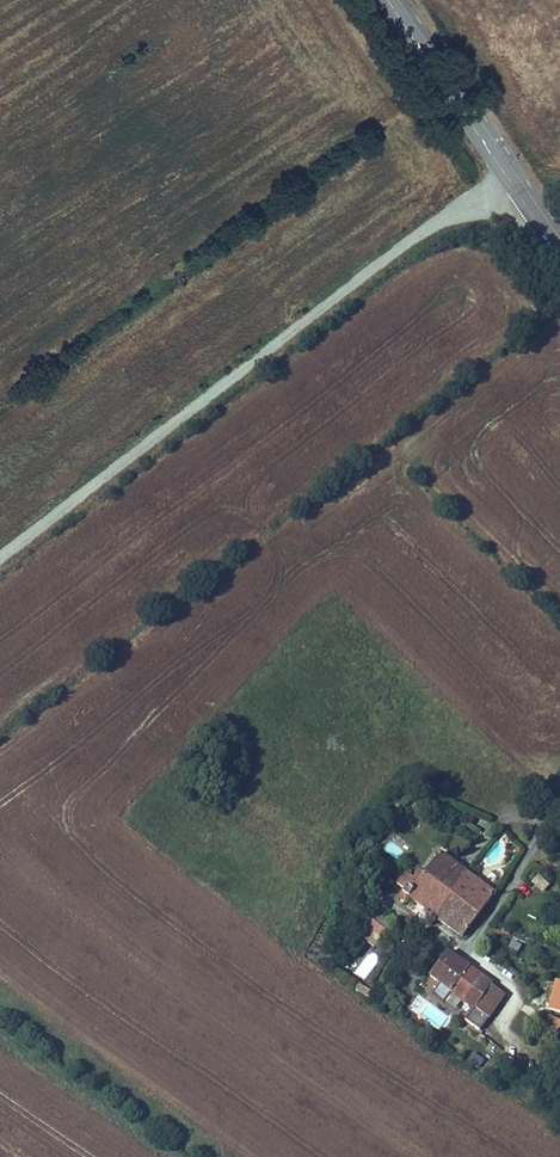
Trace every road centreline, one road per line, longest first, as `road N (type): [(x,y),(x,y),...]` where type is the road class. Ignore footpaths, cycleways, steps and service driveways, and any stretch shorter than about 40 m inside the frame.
road 1 (unclassified): [(0,558),(506,171)]
road 2 (primary): [(390,0),(506,171)]

